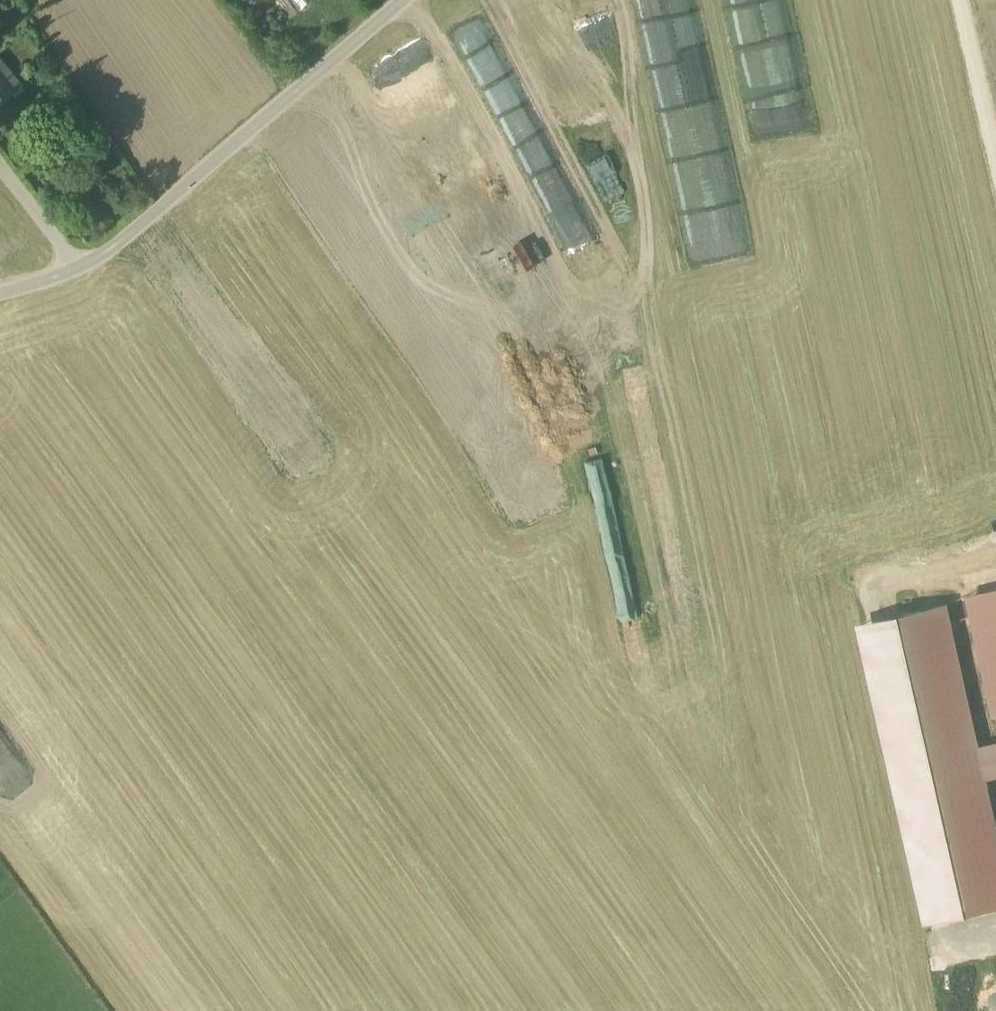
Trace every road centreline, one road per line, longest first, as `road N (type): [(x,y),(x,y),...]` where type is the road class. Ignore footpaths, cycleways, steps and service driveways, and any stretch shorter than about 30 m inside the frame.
road 1 (track): [(404,0),(82,269),(0,293)]
road 2 (track): [(961,0),(995,157)]
road 3 (residential): [(82,269),(0,164)]

